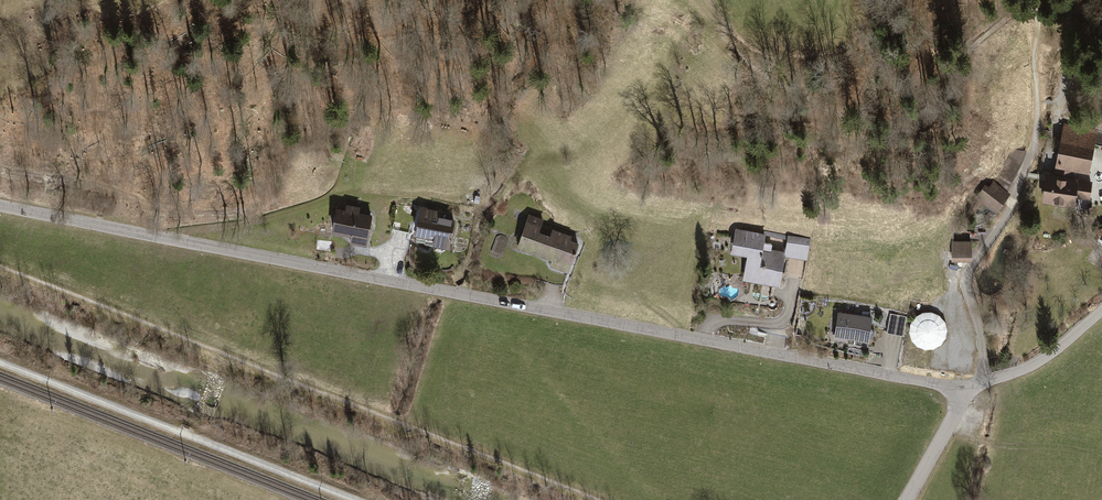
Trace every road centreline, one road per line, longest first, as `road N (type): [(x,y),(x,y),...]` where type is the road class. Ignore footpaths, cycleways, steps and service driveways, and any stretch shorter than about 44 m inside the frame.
road 1 (residential): [(0,208),(966,390)]
road 2 (track): [(700,0),(749,66),(887,132),(918,129),(936,116),(983,34),(1034,3),(1035,143)]
road 3 (track): [(0,364),(354,499)]
road 4 (residential): [(966,390),(982,345),(965,297),(966,272),(1007,211),(1035,143)]
road 5 (track): [(948,423),(1041,453),(1101,499)]
road 6 (unclassified): [(966,390),(1053,353),(1101,309)]
road 7 (unclassified): [(907,499),(966,390)]

